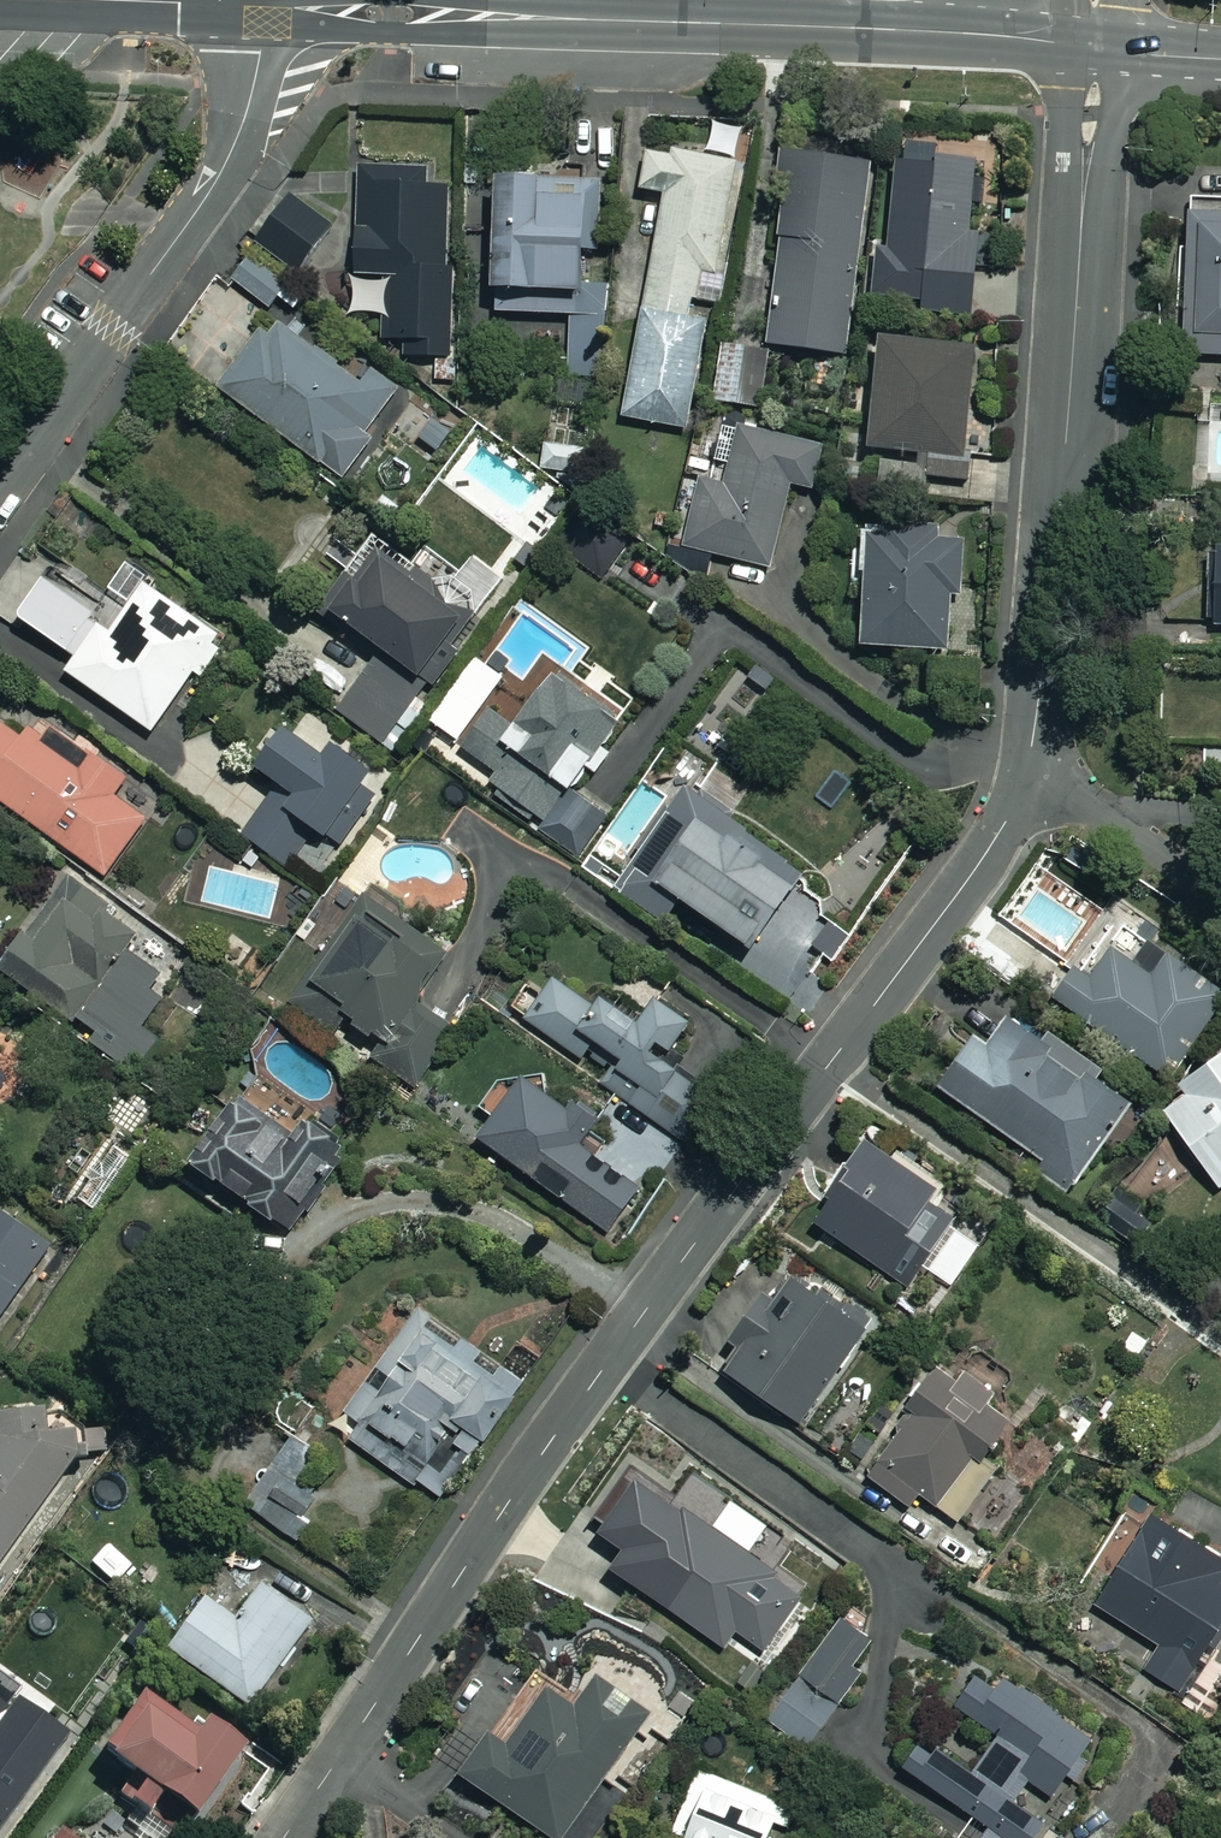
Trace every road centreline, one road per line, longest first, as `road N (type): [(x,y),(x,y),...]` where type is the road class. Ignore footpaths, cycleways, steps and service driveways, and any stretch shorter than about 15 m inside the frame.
road 1 (residential): [(282,1837),(562,1425),(999,832),(1030,765)]
road 2 (tertiary): [(263,8),(956,31),(1091,47)]
road 3 (residential): [(1091,47),(1066,444),(1030,765)]
road 4 (residential): [(263,8),(253,91),(220,175),(0,487)]
road 5 (residential): [(1030,765),(1220,900)]
road 6 (tertiary): [(80,0),(263,8)]
road 7 (tertiary): [(1091,47),(1220,60)]

